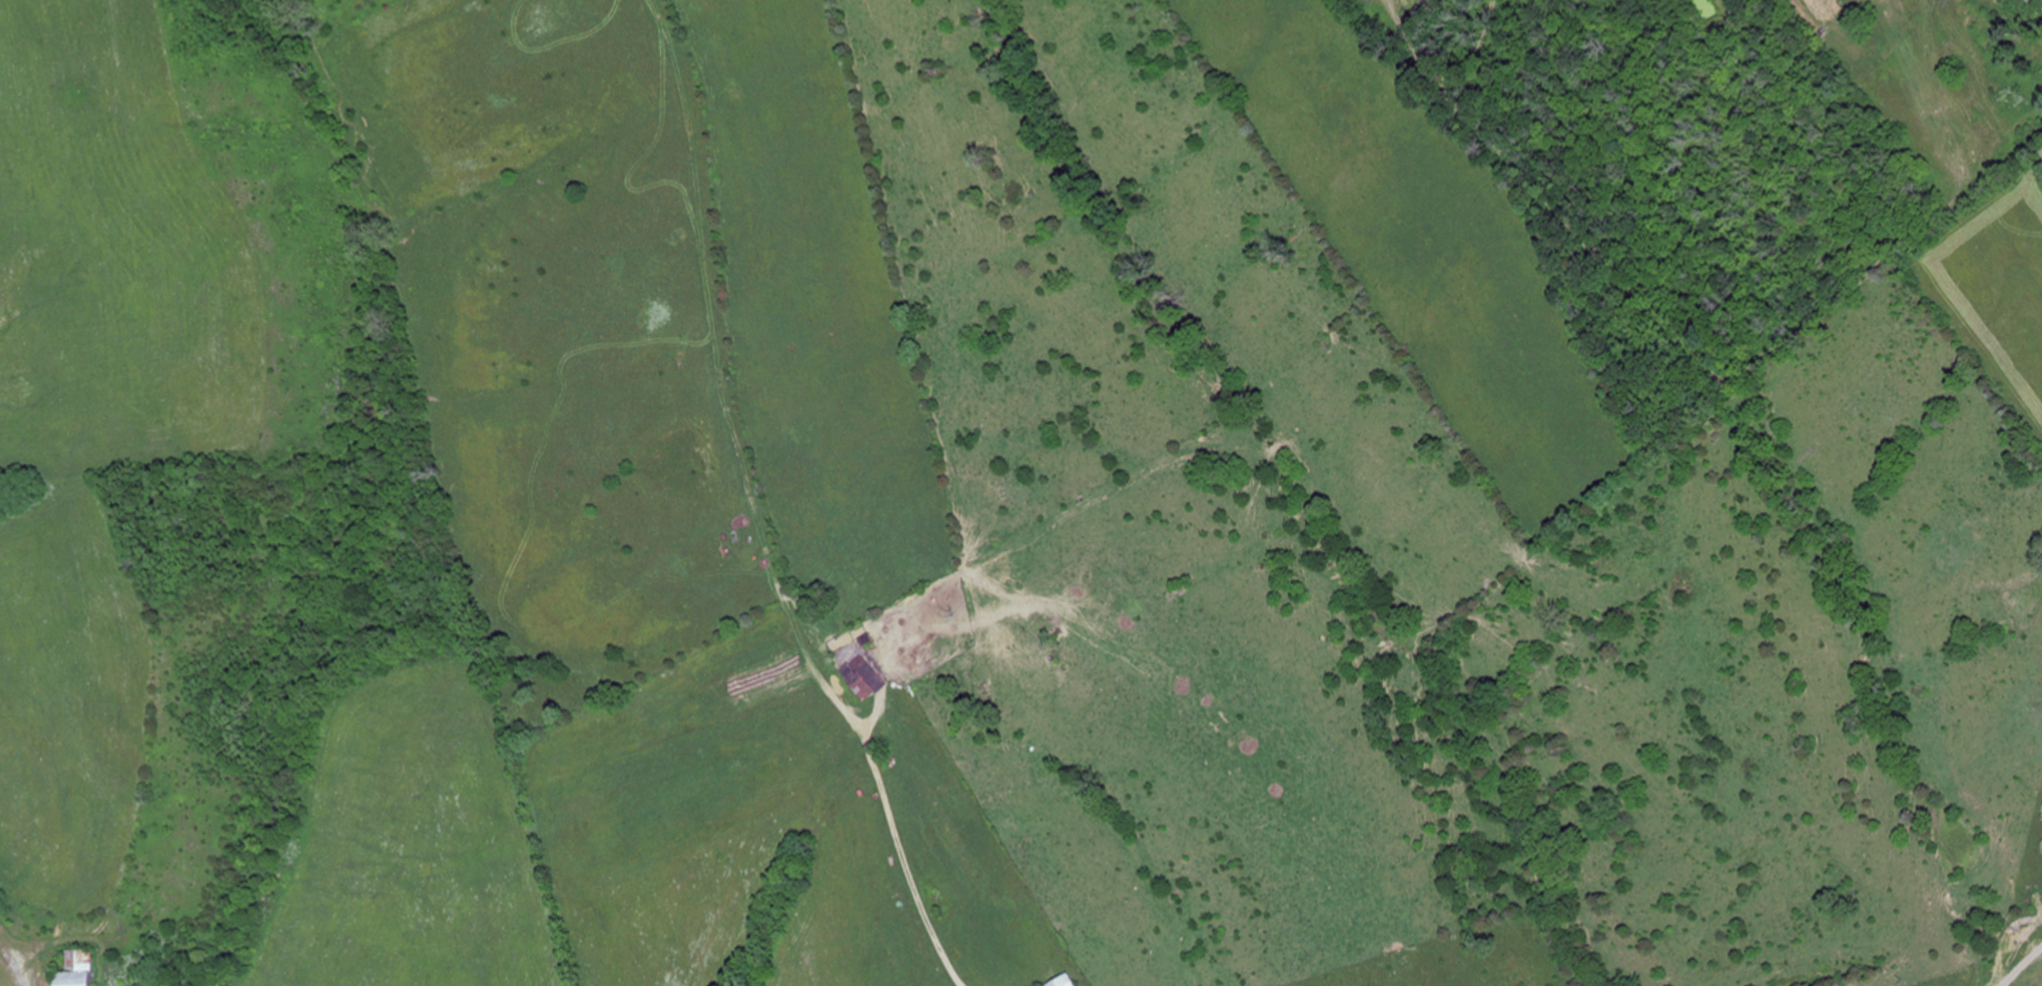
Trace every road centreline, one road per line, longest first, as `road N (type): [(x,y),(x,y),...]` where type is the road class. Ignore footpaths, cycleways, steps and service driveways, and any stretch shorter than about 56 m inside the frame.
road 1 (residential): [(1005,985),(894,683)]

